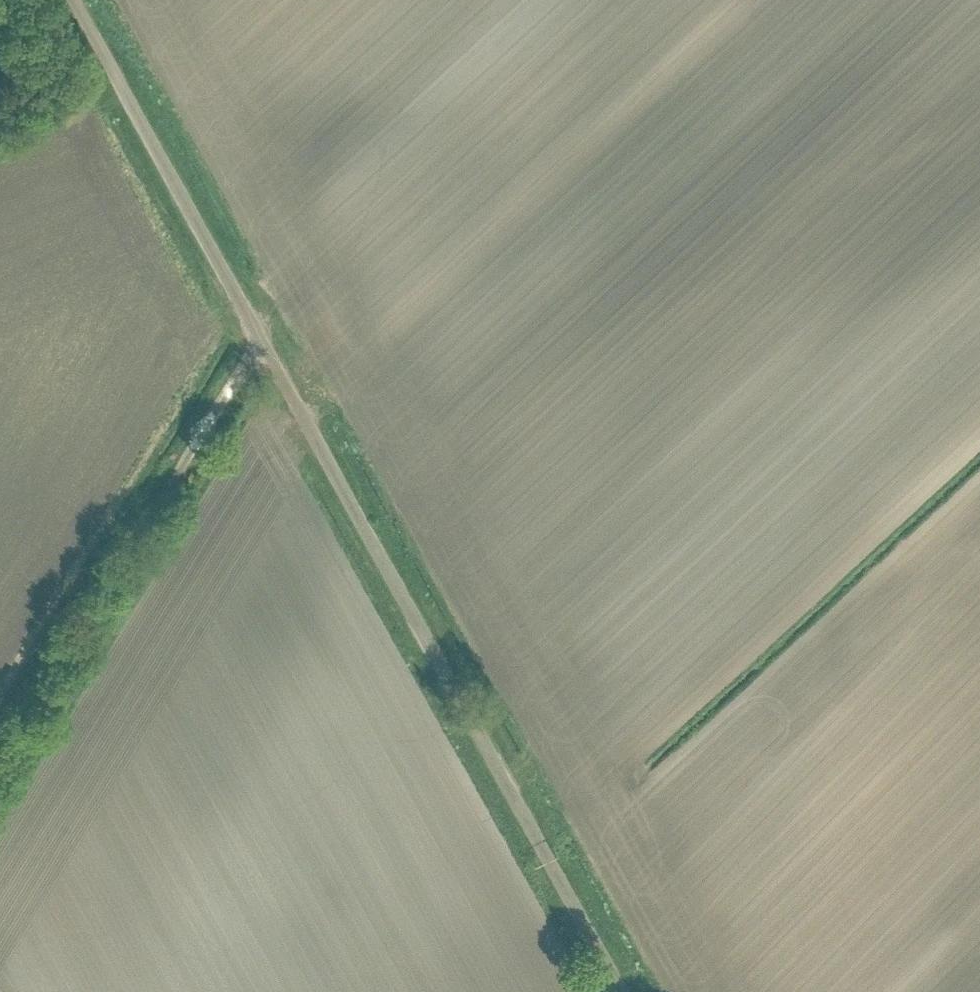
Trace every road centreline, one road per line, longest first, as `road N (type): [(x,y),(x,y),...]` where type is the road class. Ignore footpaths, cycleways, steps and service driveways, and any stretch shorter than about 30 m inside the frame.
road 1 (unclassified): [(621,991),(72,0)]

